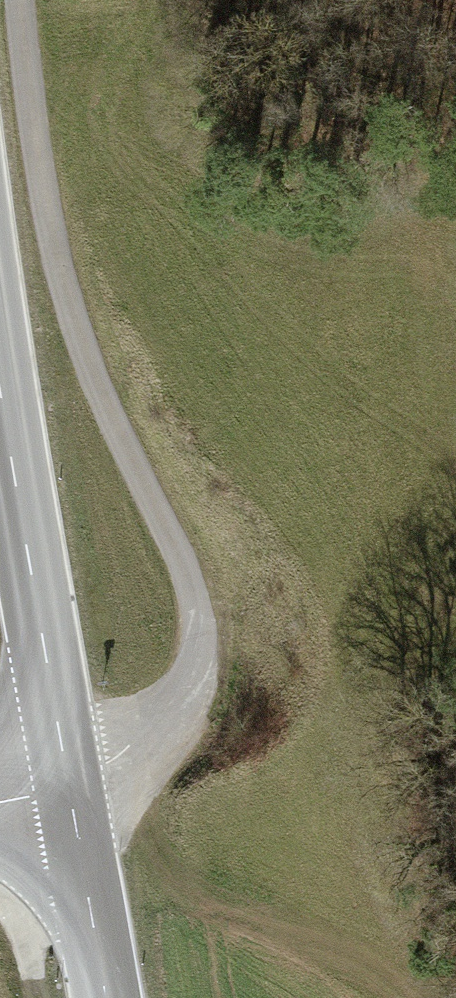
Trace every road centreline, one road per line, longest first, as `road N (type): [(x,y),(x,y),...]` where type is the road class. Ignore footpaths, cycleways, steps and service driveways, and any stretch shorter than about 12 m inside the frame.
road 1 (unclassified): [(14,0),(66,321),(182,564),(197,661),(165,728),(116,765),(68,781)]
road 2 (secondary): [(0,386),(68,781)]
road 3 (secondary): [(68,781),(105,997)]
road 4 (track): [(38,997),(0,831)]

